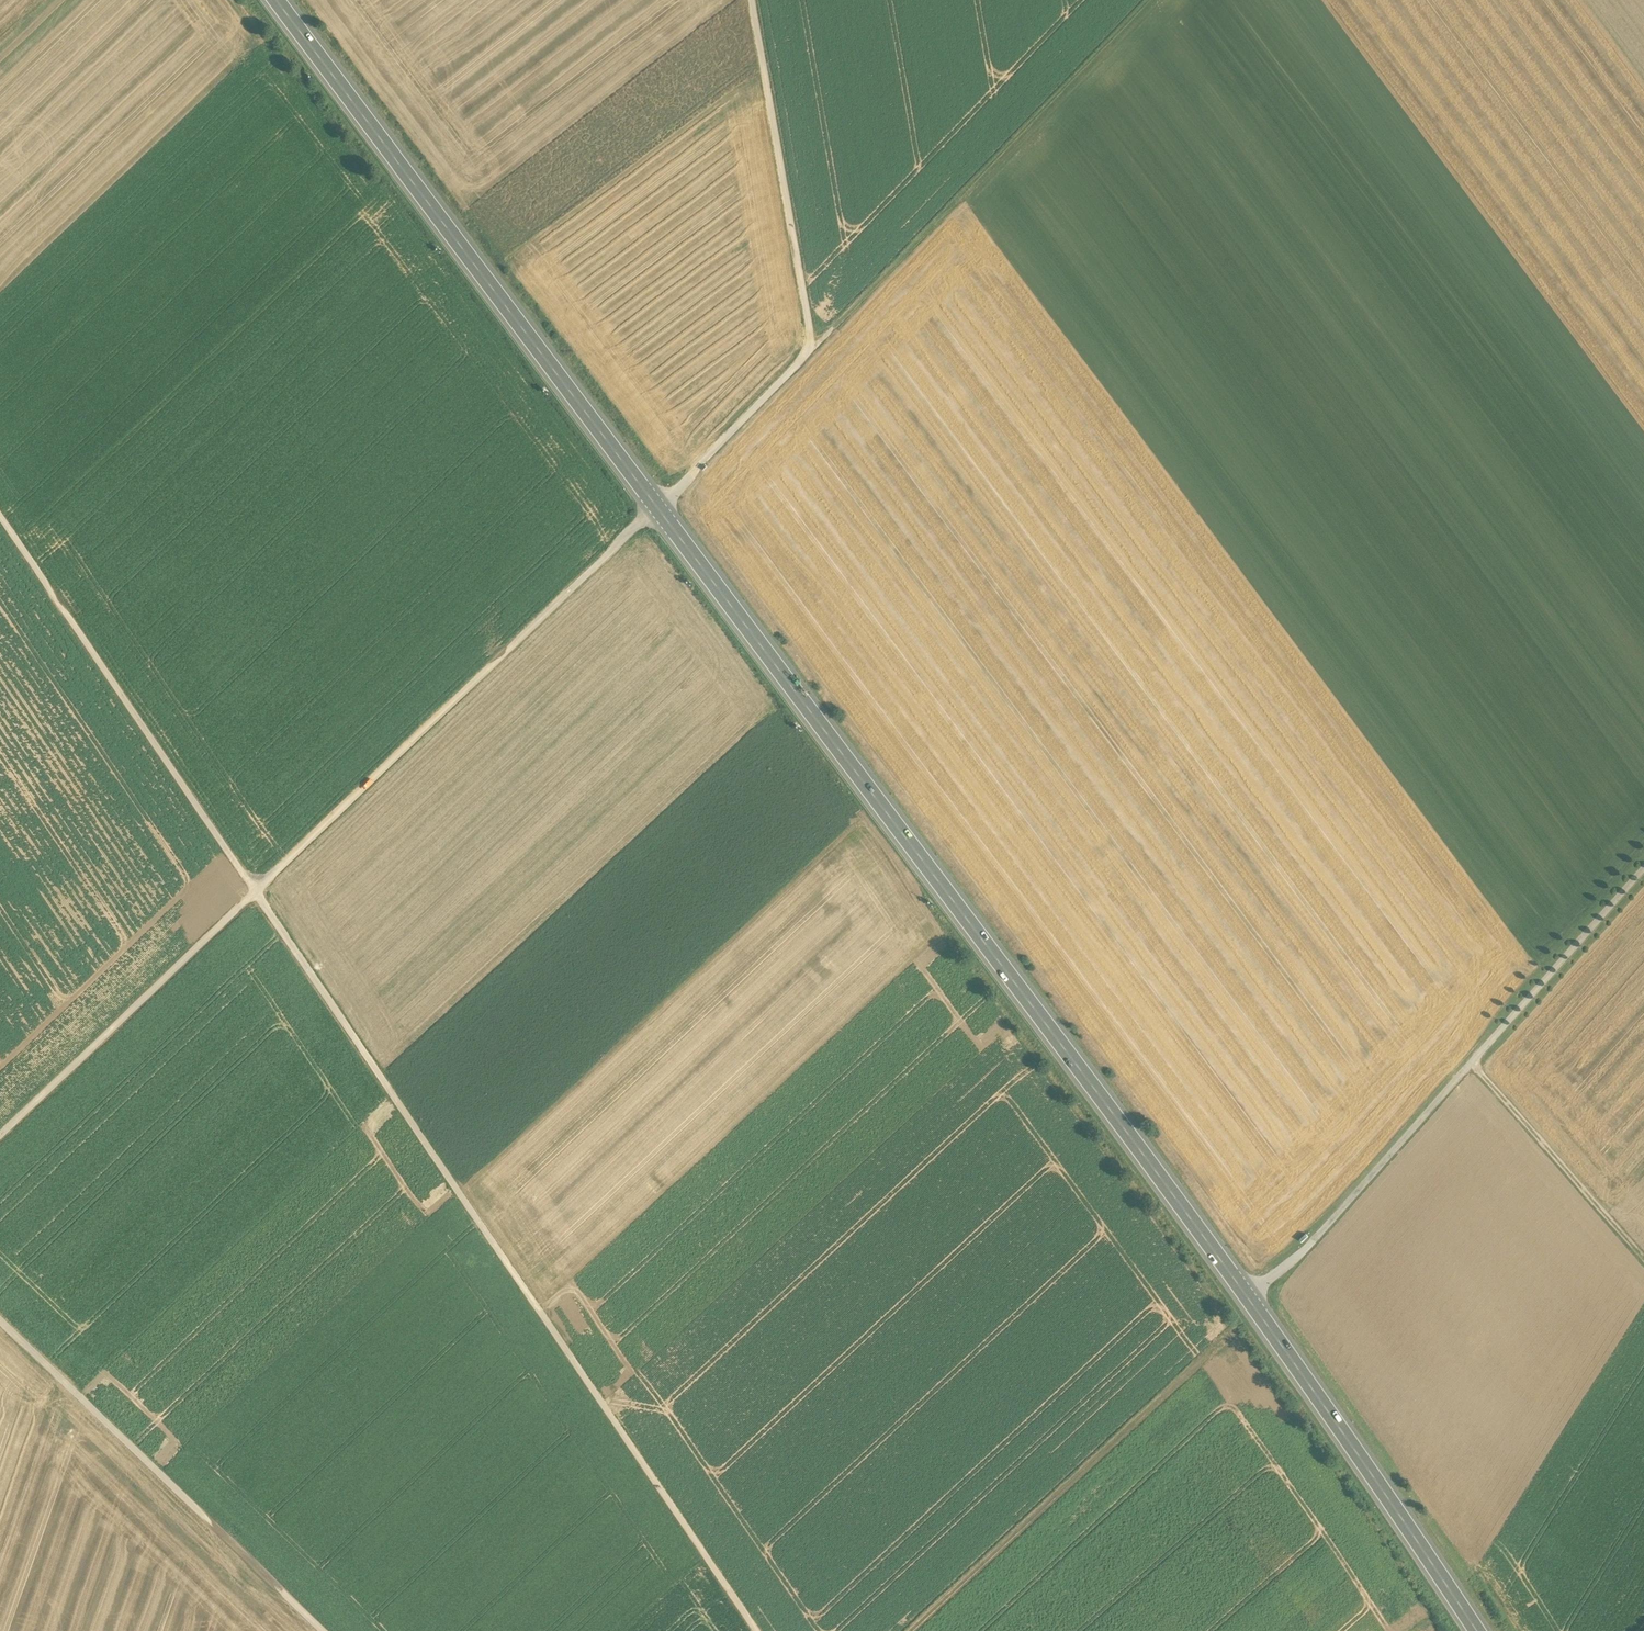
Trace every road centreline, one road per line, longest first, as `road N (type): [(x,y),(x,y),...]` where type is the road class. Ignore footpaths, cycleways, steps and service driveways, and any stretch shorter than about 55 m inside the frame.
road 1 (primary): [(1481,1630),(1131,1136),(278,0)]
road 2 (track): [(255,893),(660,509),(814,348),(751,0)]
road 3 (track): [(755,1630),(255,893)]
road 4 (track): [(1248,1296),(1297,1257),(1643,868)]
road 5 (track): [(814,348),(1149,0)]
road 6 (track): [(255,893),(0,518)]
road 7 (track): [(321,1630),(0,1321)]
road 8 (track): [(1230,1335),(911,1630)]
road 9 (track): [(0,1137),(255,893)]
road 10 (track): [(1472,1061),(1643,1259)]

